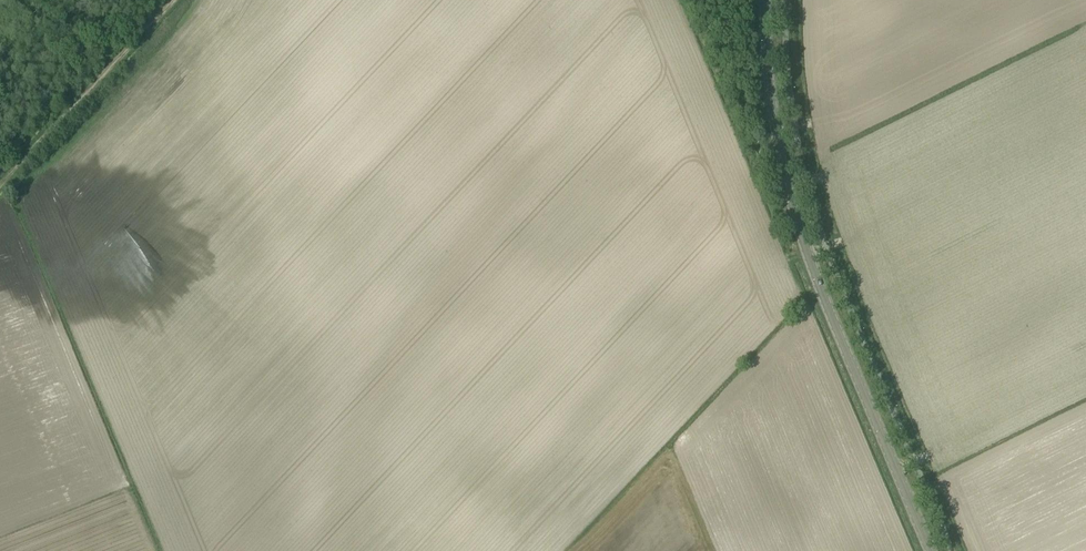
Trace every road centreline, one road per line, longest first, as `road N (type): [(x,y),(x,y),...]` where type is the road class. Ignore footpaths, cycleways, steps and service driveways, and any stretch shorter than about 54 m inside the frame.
road 1 (unclassified): [(932,550),(795,213),(771,104),(765,0)]
road 2 (track): [(173,0),(0,184)]

